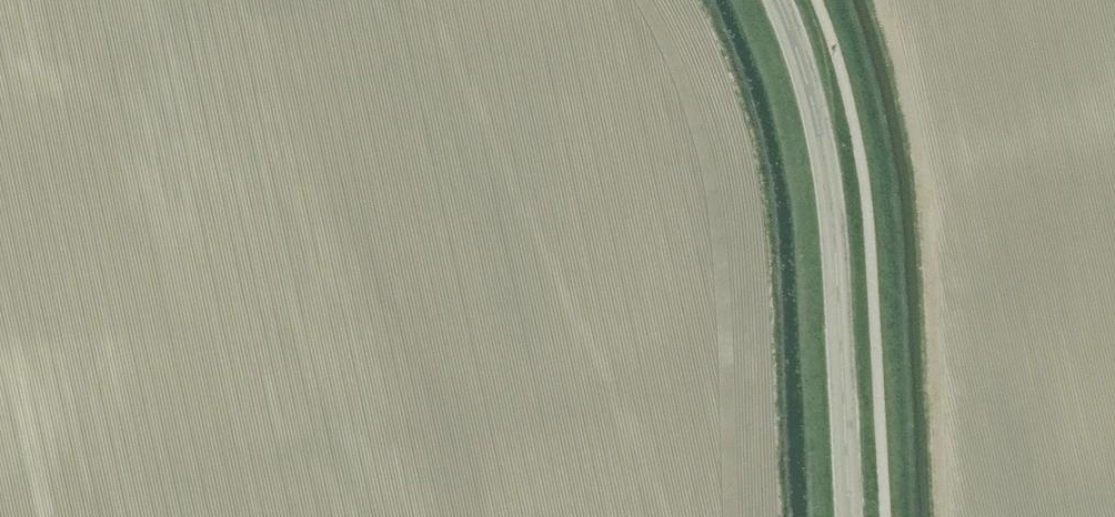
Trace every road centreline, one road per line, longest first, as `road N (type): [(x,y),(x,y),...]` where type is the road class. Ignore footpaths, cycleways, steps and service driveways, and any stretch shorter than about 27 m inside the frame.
road 1 (secondary): [(850,516),(826,164),(779,0)]

